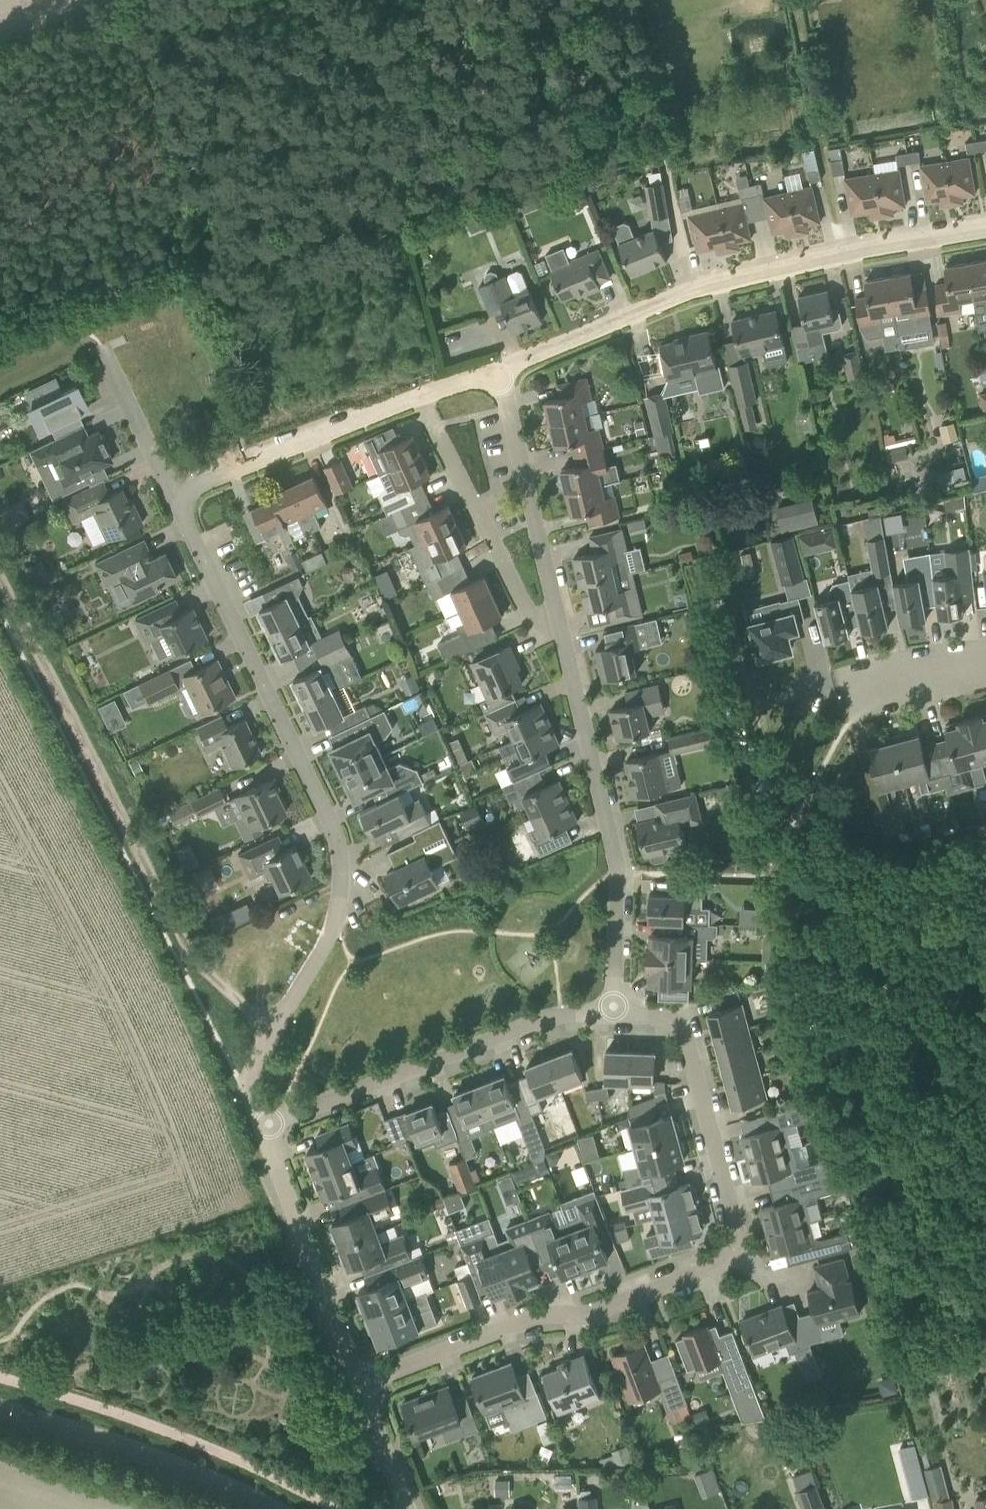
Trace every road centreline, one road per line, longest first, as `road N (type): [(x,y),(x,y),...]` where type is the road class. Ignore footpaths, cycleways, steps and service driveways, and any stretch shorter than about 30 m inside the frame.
road 1 (residential): [(362,1384),(543,1316),(608,1311),(728,1261),(738,1234),(687,1040),(668,1015),(613,1011)]
road 2 (residential): [(175,498),(340,849),(335,927),(246,1083),(262,1126)]
road 3 (track): [(0,577),(186,942),(241,1001),(279,1023)]
road 4 (residential): [(497,372),(708,287),(825,256),(985,231)]
road 5 (residential): [(613,1011),(617,870),(557,620)]
road 6 (residential): [(262,1126),(562,1017),(613,1011)]
road 7 (track): [(694,294),(639,0)]
road 8 (tertiary): [(266,1508),(196,1476),(0,1410)]
road 9 (residential): [(557,620),(533,625),(417,396)]
road 10 (residential): [(362,1384),(262,1126)]
road 11 (residential): [(175,498),(417,396)]
road 12 (residential): [(557,620),(497,372)]
road 13 (residential): [(102,357),(175,498)]
road 14 (residential): [(852,677),(985,664)]
road 15 (residential): [(407,1508),(362,1384)]

